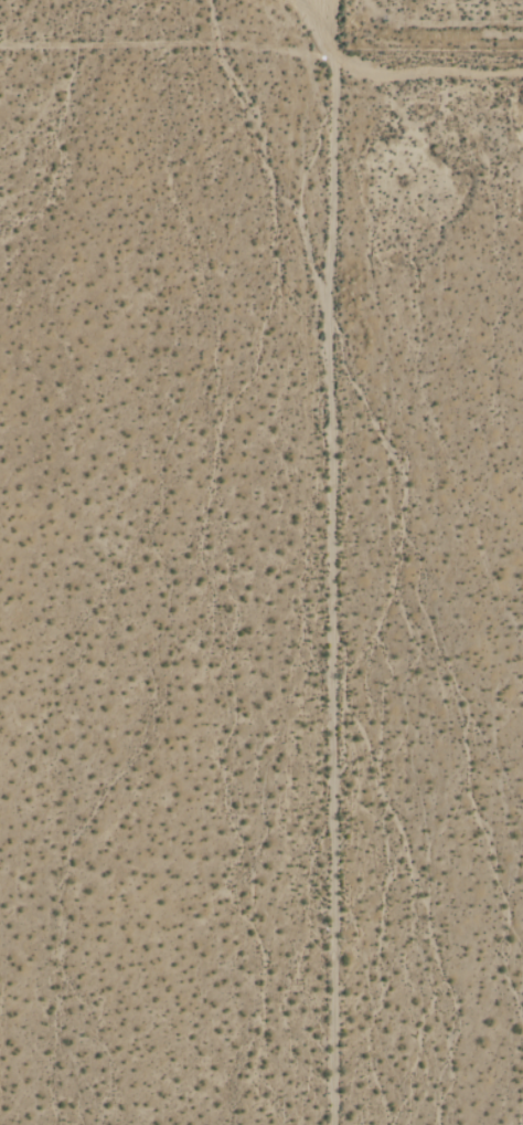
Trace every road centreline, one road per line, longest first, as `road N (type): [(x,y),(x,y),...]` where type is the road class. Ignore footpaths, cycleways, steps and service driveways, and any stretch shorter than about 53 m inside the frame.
road 1 (track): [(338,1124),(337,302),(345,0)]
road 2 (track): [(522,32),(344,57),(257,40),(0,38)]

